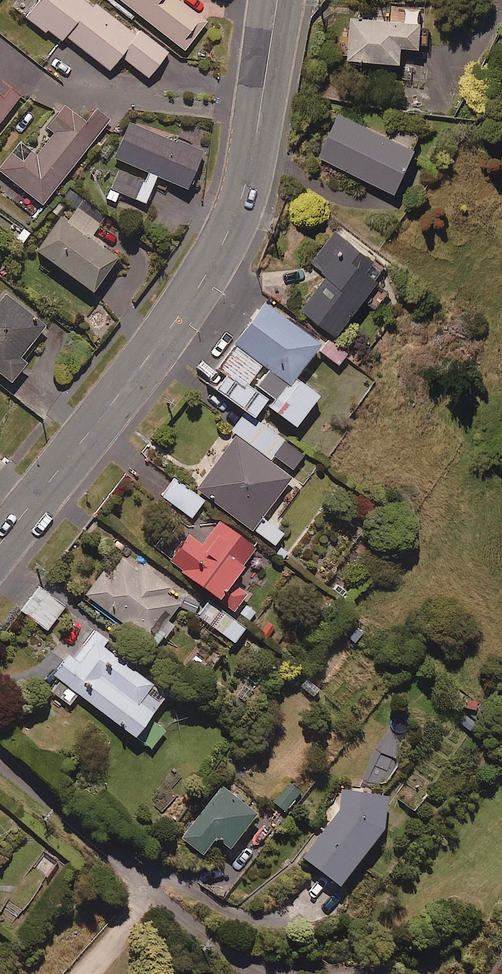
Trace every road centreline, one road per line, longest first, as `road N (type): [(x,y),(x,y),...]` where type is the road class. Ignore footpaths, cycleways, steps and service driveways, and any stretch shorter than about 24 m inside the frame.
road 1 (secondary): [(0,544),(173,324),(227,236),(253,150),(278,0)]
road 2 (residential): [(400,973),(247,960),(0,762)]

